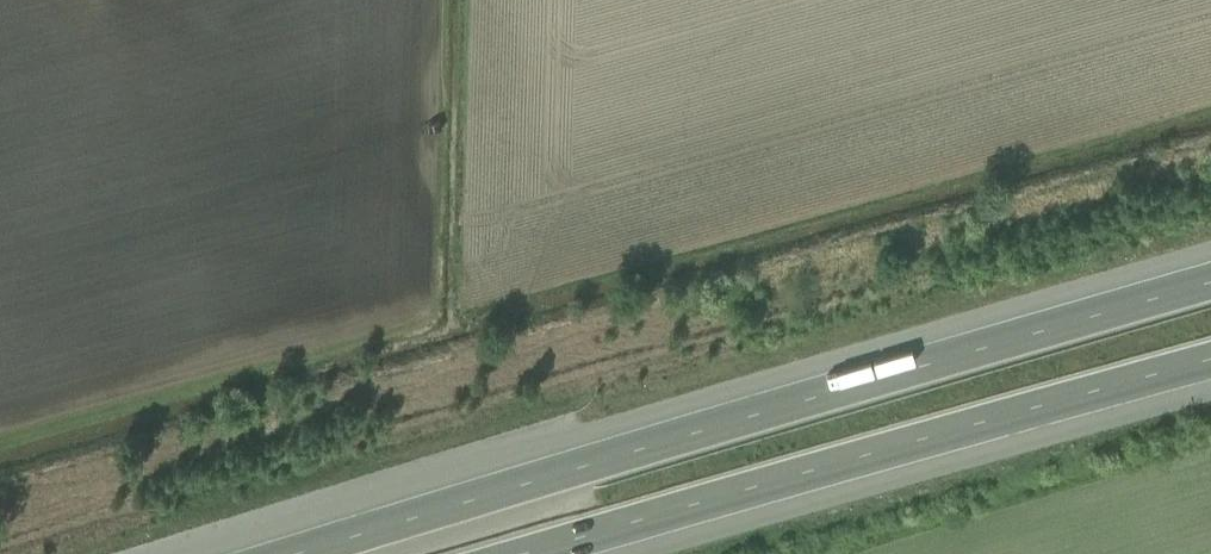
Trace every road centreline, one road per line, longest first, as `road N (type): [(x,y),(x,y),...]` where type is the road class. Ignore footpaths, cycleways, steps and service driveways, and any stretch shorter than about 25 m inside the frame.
road 1 (motorway): [(1210,279),(289,553)]
road 2 (motorway): [(532,553),(1210,360)]
road 3 (track): [(431,0),(424,313)]

